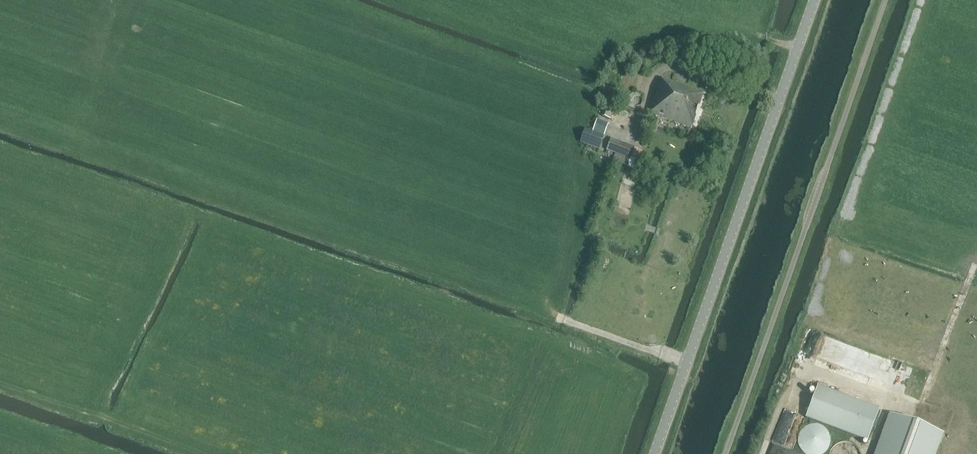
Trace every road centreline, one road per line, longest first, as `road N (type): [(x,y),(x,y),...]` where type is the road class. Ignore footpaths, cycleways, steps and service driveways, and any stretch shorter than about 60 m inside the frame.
road 1 (tertiary): [(655,453),(816,0)]
road 2 (unclassified): [(728,453),(885,0)]
road 3 (track): [(200,453),(0,384)]
road 4 (track): [(687,361),(562,319)]

